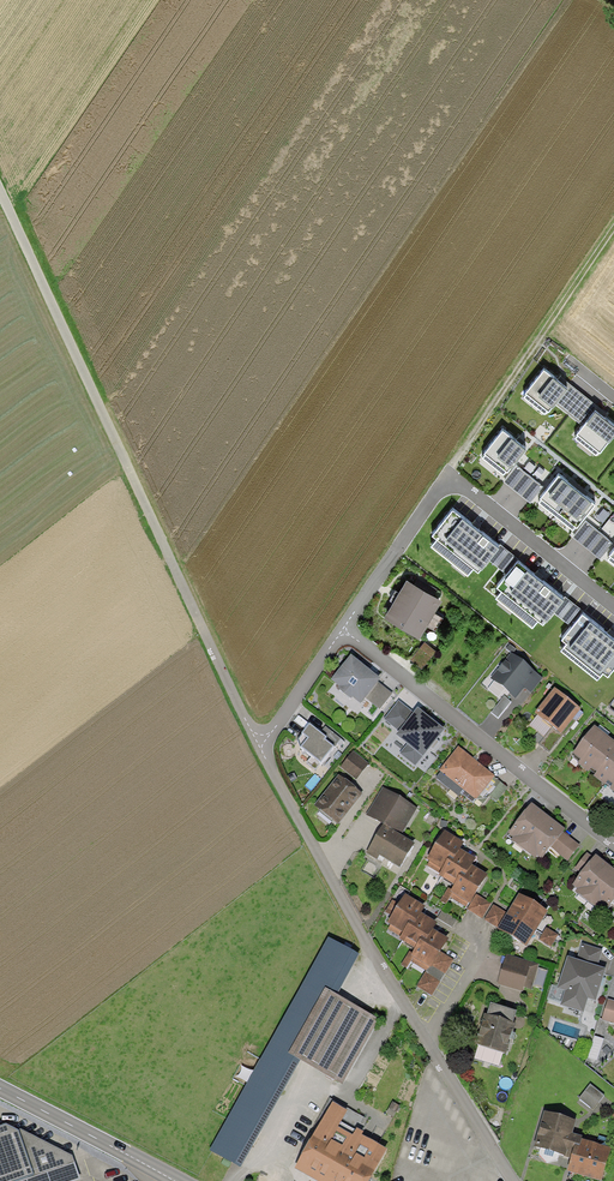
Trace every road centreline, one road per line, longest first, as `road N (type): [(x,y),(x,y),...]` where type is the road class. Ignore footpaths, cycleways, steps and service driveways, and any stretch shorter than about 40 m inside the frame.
road 1 (track): [(0,199),(256,739)]
road 2 (residential): [(513,1180),(366,942),(256,739)]
road 3 (residential): [(613,608),(445,474),(340,629)]
road 4 (residential): [(613,844),(340,629)]
road 5 (track): [(613,225),(445,474)]
road 6 (primary): [(0,1090),(172,1180)]
road 7 (residential): [(340,629),(270,732),(256,739)]

